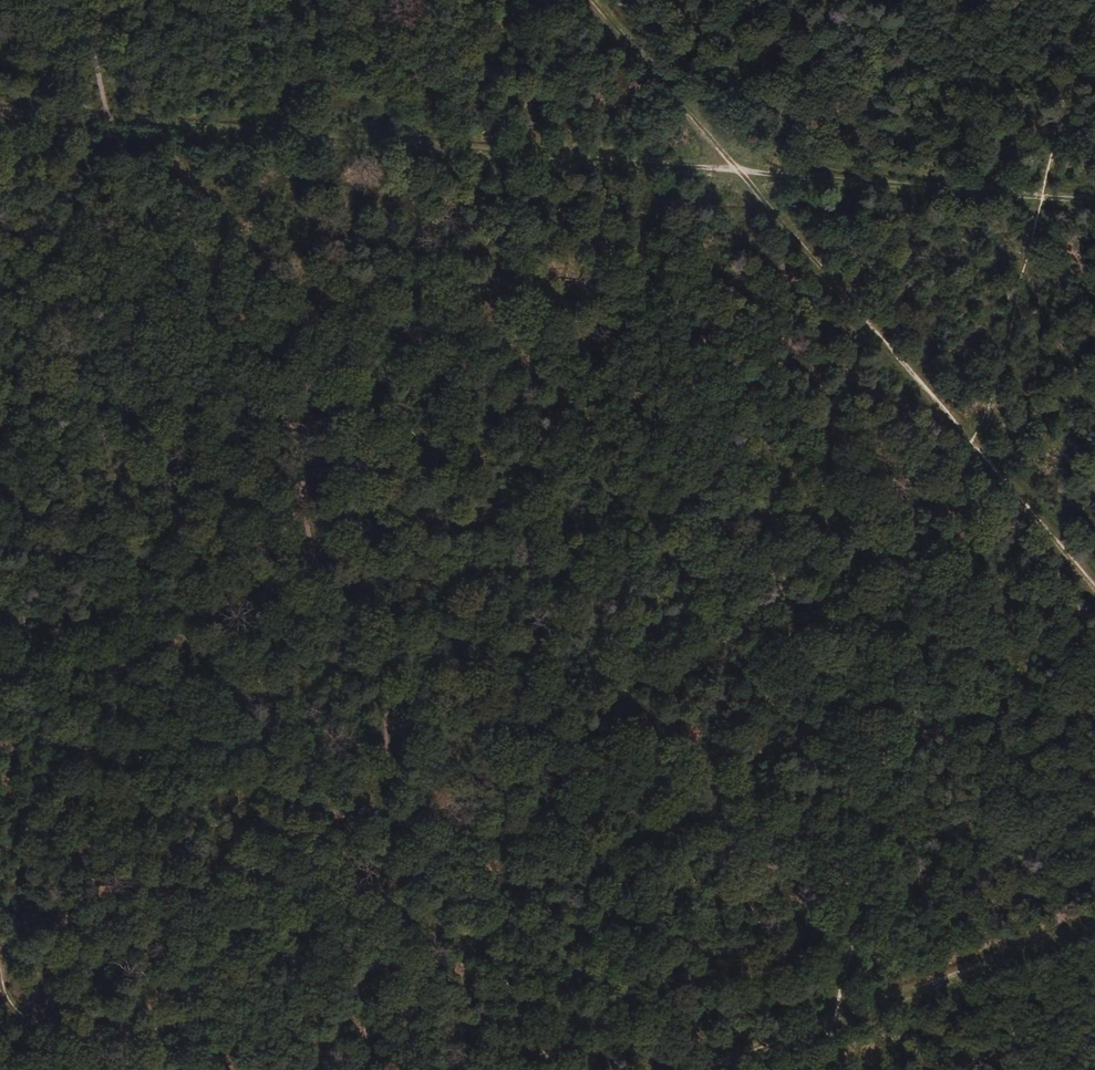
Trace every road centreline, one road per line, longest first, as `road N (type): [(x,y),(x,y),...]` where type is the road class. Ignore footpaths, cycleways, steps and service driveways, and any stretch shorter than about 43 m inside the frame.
road 1 (track): [(114,121),(1094,201)]
road 2 (track): [(966,435),(589,0)]
road 3 (track): [(1094,923),(690,1069)]
road 4 (track): [(1094,588),(966,435)]

